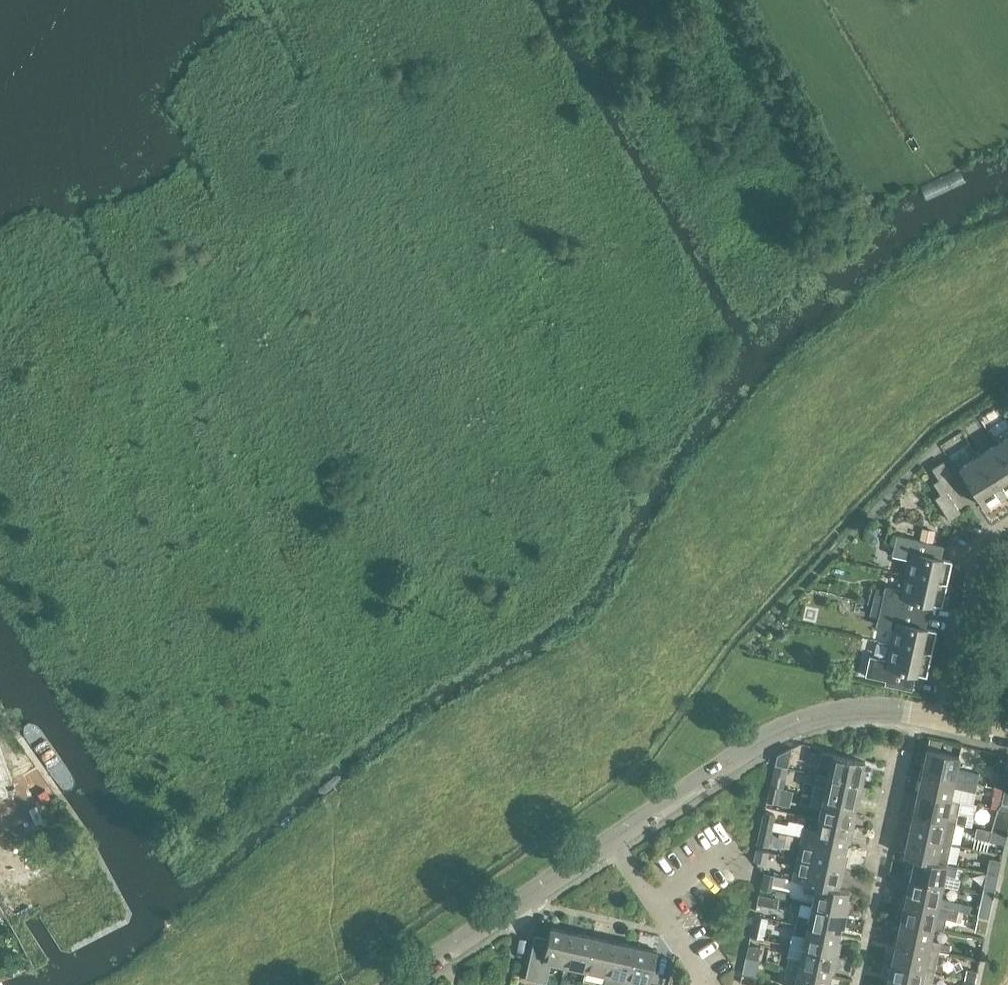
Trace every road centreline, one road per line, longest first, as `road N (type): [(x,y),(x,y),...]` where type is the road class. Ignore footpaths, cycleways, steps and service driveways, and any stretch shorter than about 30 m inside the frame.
road 1 (track): [(636,587),(660,540),(808,370),(961,267),(1007,276)]
road 2 (tertiary): [(614,841),(756,744),(829,715),(948,714)]
road 3 (tertiary): [(401,984),(614,841)]
road 4 (residential): [(910,749),(854,984)]
road 5 (residential): [(1007,528),(979,560),(948,714)]
road 6 (residential): [(711,984),(614,841)]

